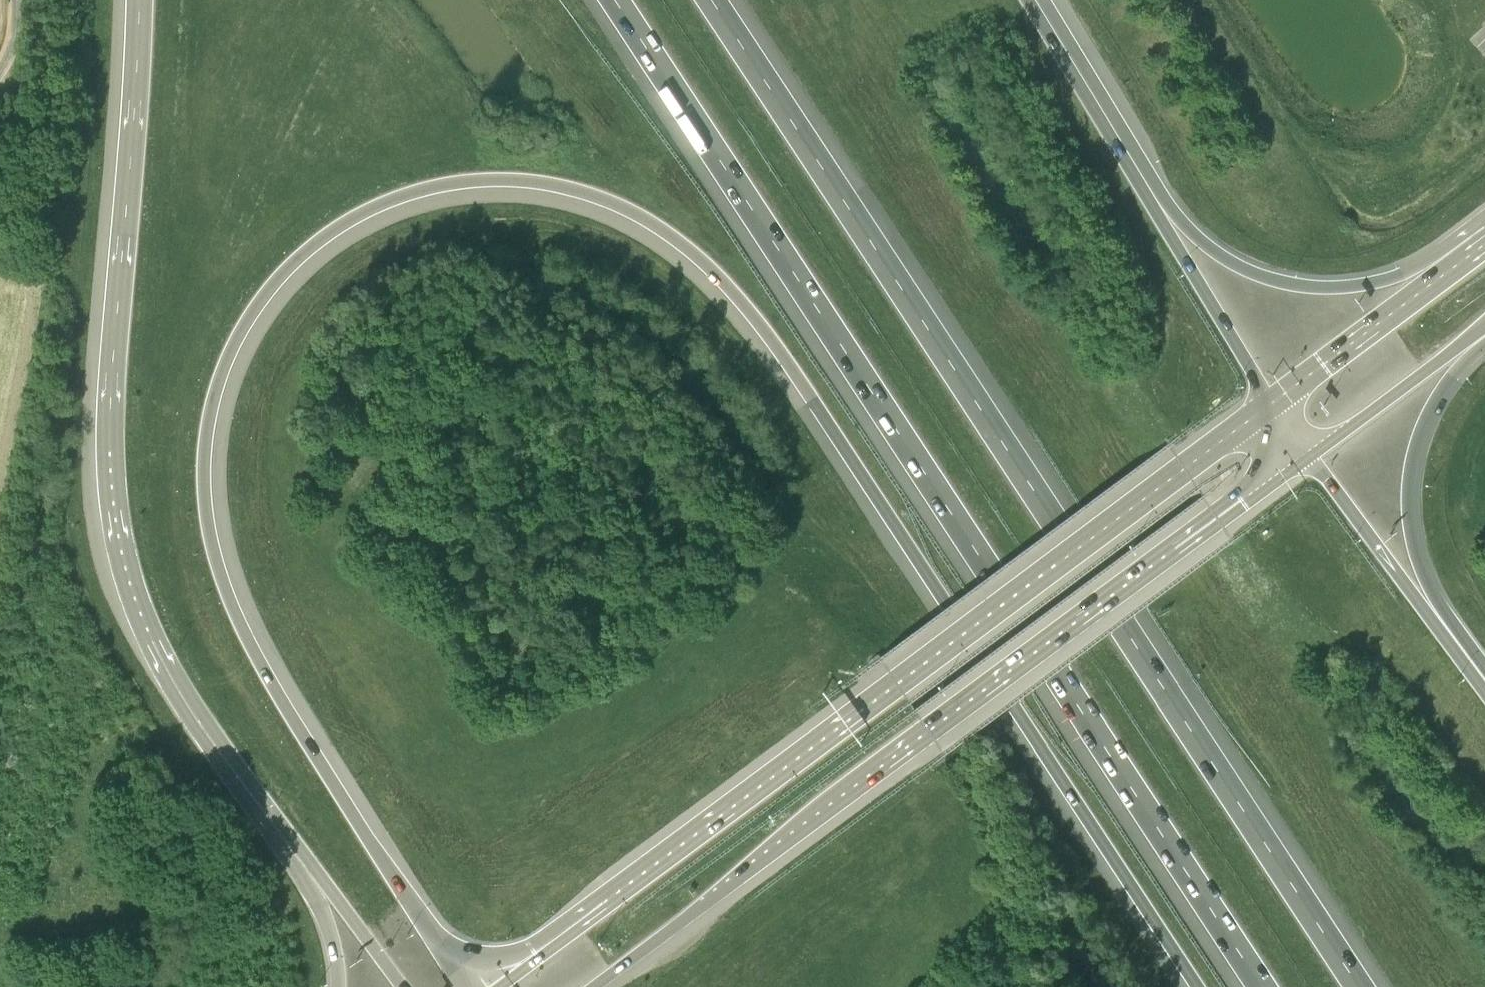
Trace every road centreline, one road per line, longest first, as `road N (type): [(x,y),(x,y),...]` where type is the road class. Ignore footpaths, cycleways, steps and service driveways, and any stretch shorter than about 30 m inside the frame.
road 1 (motorway): [(471,986),(247,637),(213,544),(205,473),(214,395),(228,354),(284,272),(369,211),(486,181),(548,186),(632,213),(727,284),(777,345),(1197,986)]
road 2 (motorway): [(610,0),(1261,986)]
road 3 (motorway): [(1360,986),(715,0)]
road 4 (trunk): [(1270,402),(489,986)]
road 5 (trunk): [(593,986),(1311,456)]
road 6 (motorway): [(133,0),(103,422),(109,515),(147,643),(277,839)]
road 7 (motorway): [(1484,240),(1372,281),(1272,276),(1231,259),(1182,222),(1136,149)]
road 8 (motorway): [(1437,628),(1411,530),(1411,472),(1433,406),(1484,330)]
road 9 (motorway): [(1270,402),(1169,232),(1136,149)]
road 10 (trunk): [(1484,245),(1270,402)]
road 11 (trunk): [(1311,456),(1484,326)]
road 12 (motorway): [(1437,628),(1311,456)]
road 13 (motorway): [(277,839),(333,891),(403,986)]
road 14 (motorway): [(1136,149),(1045,0)]
road 15 (motorway): [(277,839),(333,935),(338,986)]

